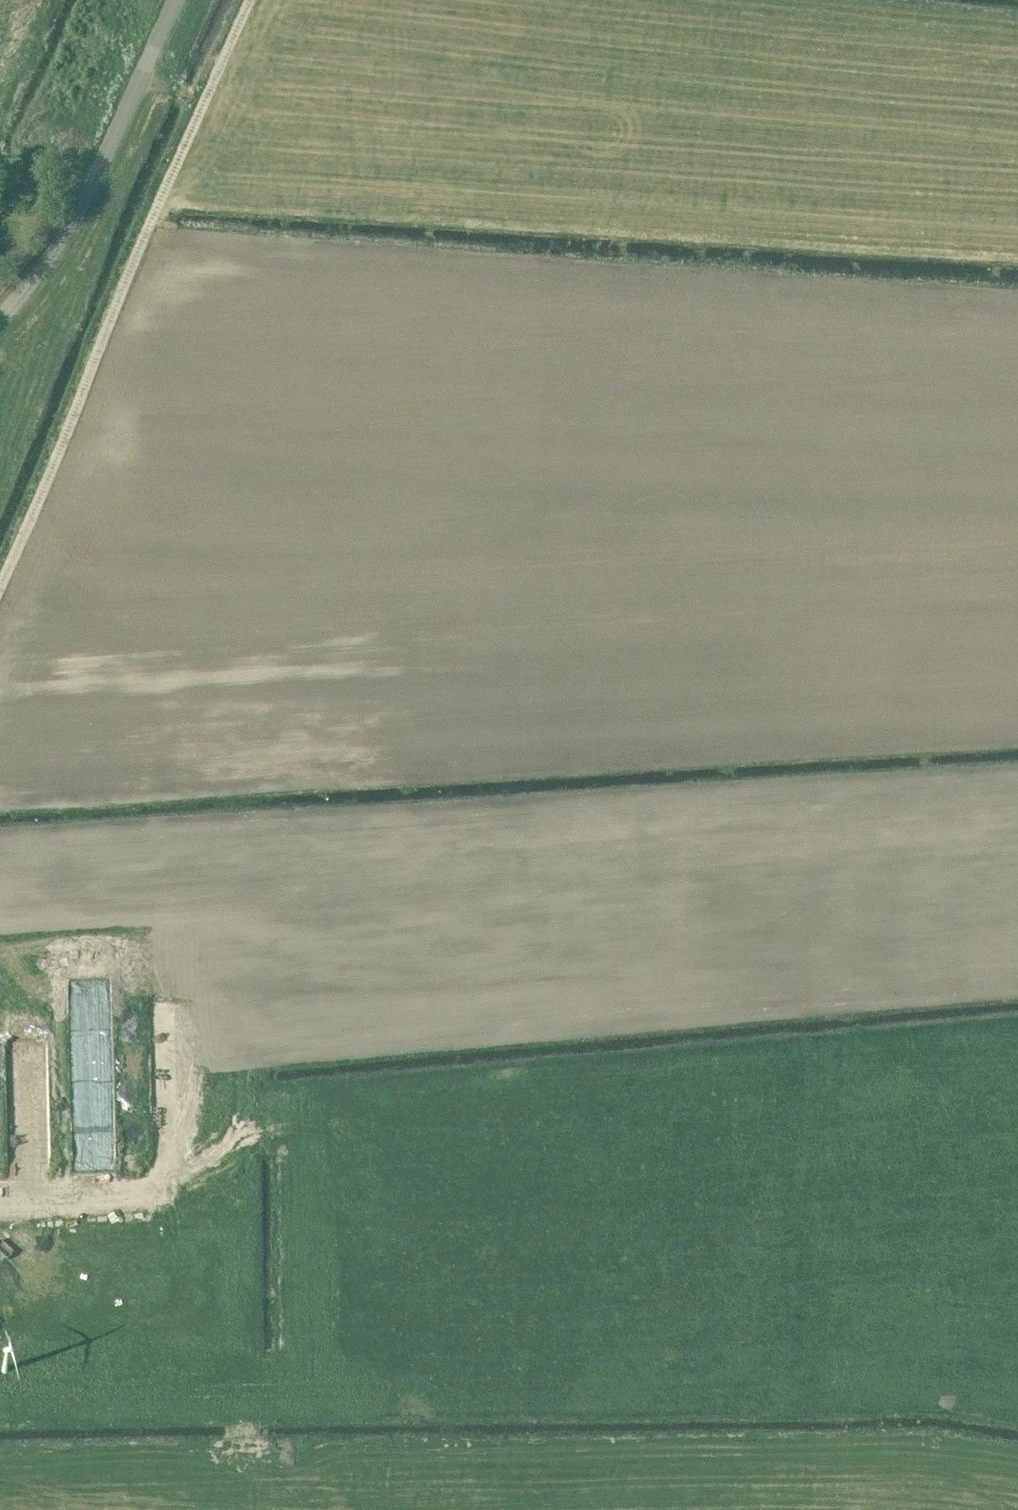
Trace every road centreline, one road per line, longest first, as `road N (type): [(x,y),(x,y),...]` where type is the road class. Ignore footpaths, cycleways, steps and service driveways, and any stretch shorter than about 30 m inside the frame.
road 1 (unclassified): [(0,320),(81,210),(177,0)]

